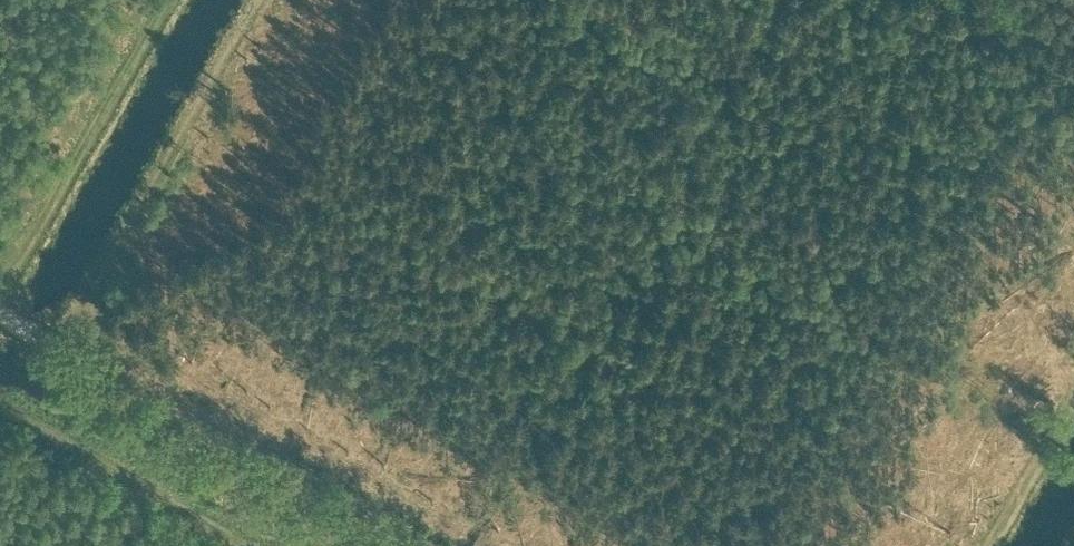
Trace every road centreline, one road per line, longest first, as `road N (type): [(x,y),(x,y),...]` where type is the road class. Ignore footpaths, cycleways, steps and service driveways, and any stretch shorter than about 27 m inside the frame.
road 1 (track): [(389,545),(0,313)]
road 2 (track): [(0,300),(171,0)]
road 3 (track): [(0,409),(246,545)]
road 4 (track): [(986,545),(1073,396)]

